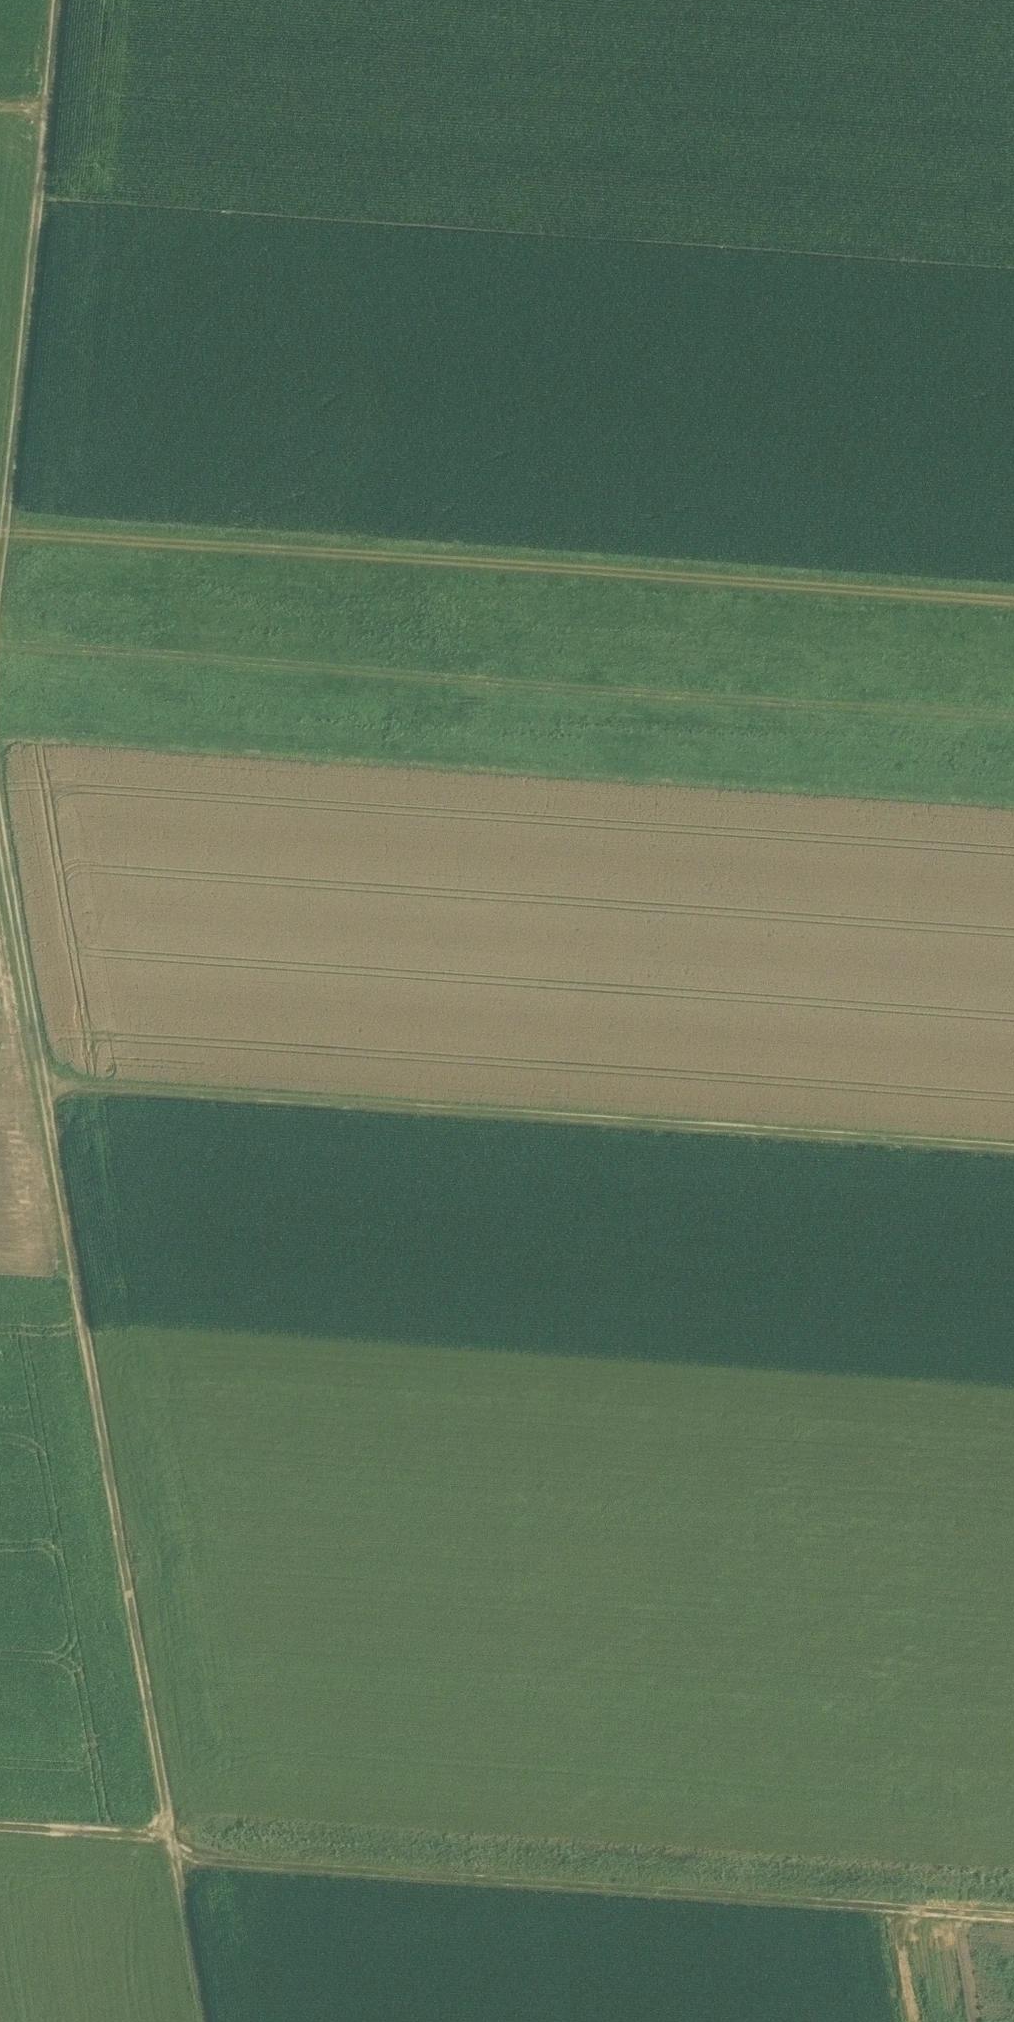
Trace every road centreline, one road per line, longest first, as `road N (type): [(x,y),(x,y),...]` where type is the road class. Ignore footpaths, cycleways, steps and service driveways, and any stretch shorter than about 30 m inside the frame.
road 1 (track): [(1013,1144),(46,1085)]
road 2 (track): [(205,2021),(46,1085)]
road 3 (track): [(178,1857),(1013,1916)]
road 4 (track): [(0,575),(58,0)]
road 5 (track): [(46,1085),(0,808)]
road 6 (track): [(0,1826),(175,1835)]

